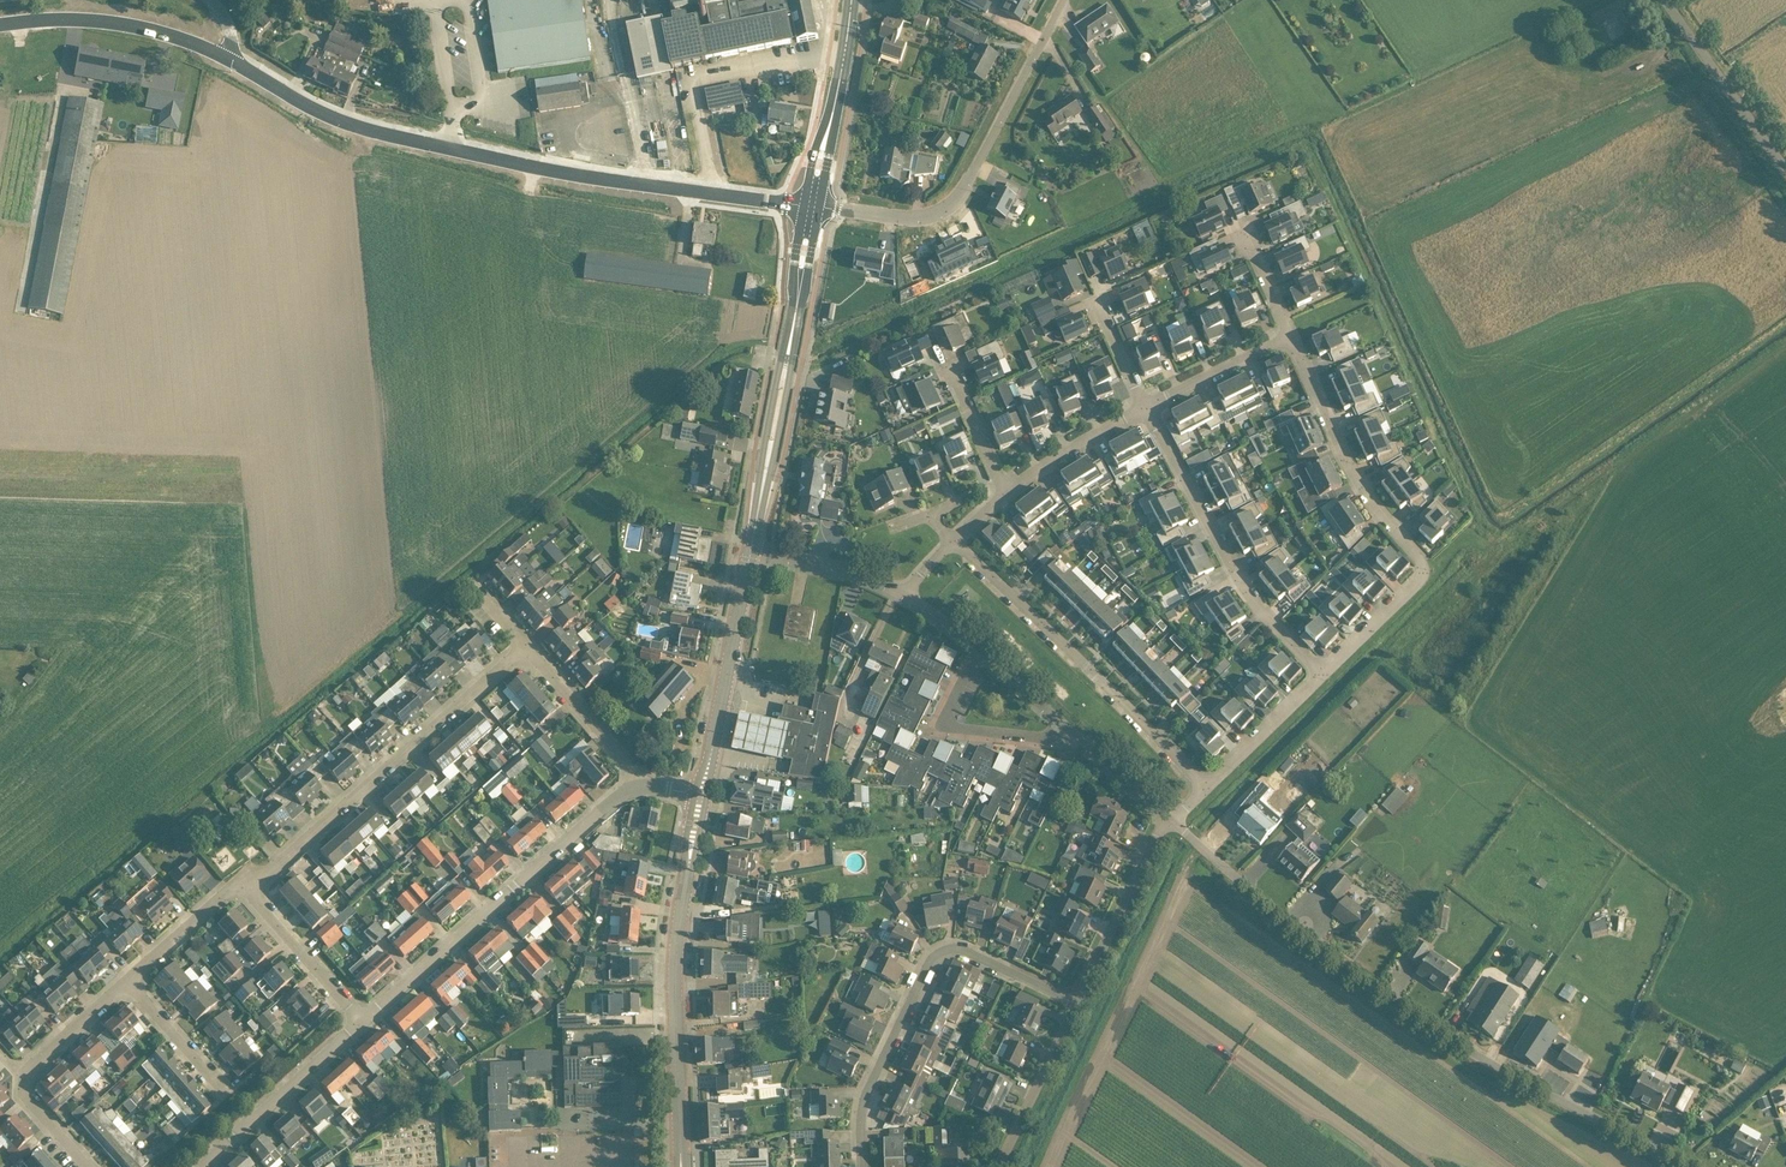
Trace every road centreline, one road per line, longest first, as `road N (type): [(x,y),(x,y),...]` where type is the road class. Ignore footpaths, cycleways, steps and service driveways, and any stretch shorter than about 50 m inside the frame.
road 1 (unclassified): [(1691,1166),(1493,1066),(1307,941),(1174,822)]
road 2 (secondary): [(806,205),(627,184),(381,132),(329,116),(227,58)]
road 3 (residential): [(1291,338),(1354,477),(1426,570),(1323,674)]
road 4 (residential): [(862,1166),(869,1087),(944,950),(962,949),(1078,1005)]
road 5 (residential): [(240,881),(267,873),(526,646)]
road 6 (tertiary): [(683,1166),(676,987),(701,797)]
road 7 (unclassified): [(1064,0),(953,202),(915,218),(821,207)]
road 8 (residential): [(636,783),(364,1023)]
road 9 (residential): [(1207,790),(954,539)]
road 10 (residential): [(1323,674),(1255,606),(1146,407)]
road 11 (tertiary): [(701,797),(750,550)]
road 12 (unclassified): [(227,58),(109,22),(0,24)]
road 13 (residential): [(364,1023),(202,1166)]
road 14 (residential): [(1078,1005),(1166,817)]
road 15 (unclassified): [(1785,169),(1665,0)]
road 16 (residential): [(1063,725),(1049,738),(952,730),(944,714),(981,653)]
road 17 (residential): [(364,1023),(240,881)]
road 18 (residential): [(999,1166),(1078,1005)]
road 19 (residential): [(636,783),(629,762),(526,646)]
road 20 (residential): [(1005,492),(1146,407)]
road 21 (residential): [(1323,674),(1207,790)]
road 22 (unclassified): [(904,594),(853,573),(750,550)]
road 23 (residential): [(1146,407),(1291,338)]
road 24 (residential): [(126,982),(240,881)]
road 25 (residential): [(224,1091),(126,982)]
road 26 (residential): [(22,1075),(126,982)]
road 27 (unclassified): [(1166,817),(1063,725)]
road 28 (residential): [(1005,492),(953,375)]
road 29 (secondary): [(830,126),(852,0)]
road 30 (tertiary): [(788,354),(774,386),(765,474)]
road 31 (tertiary): [(765,474),(780,438),(788,354)]

